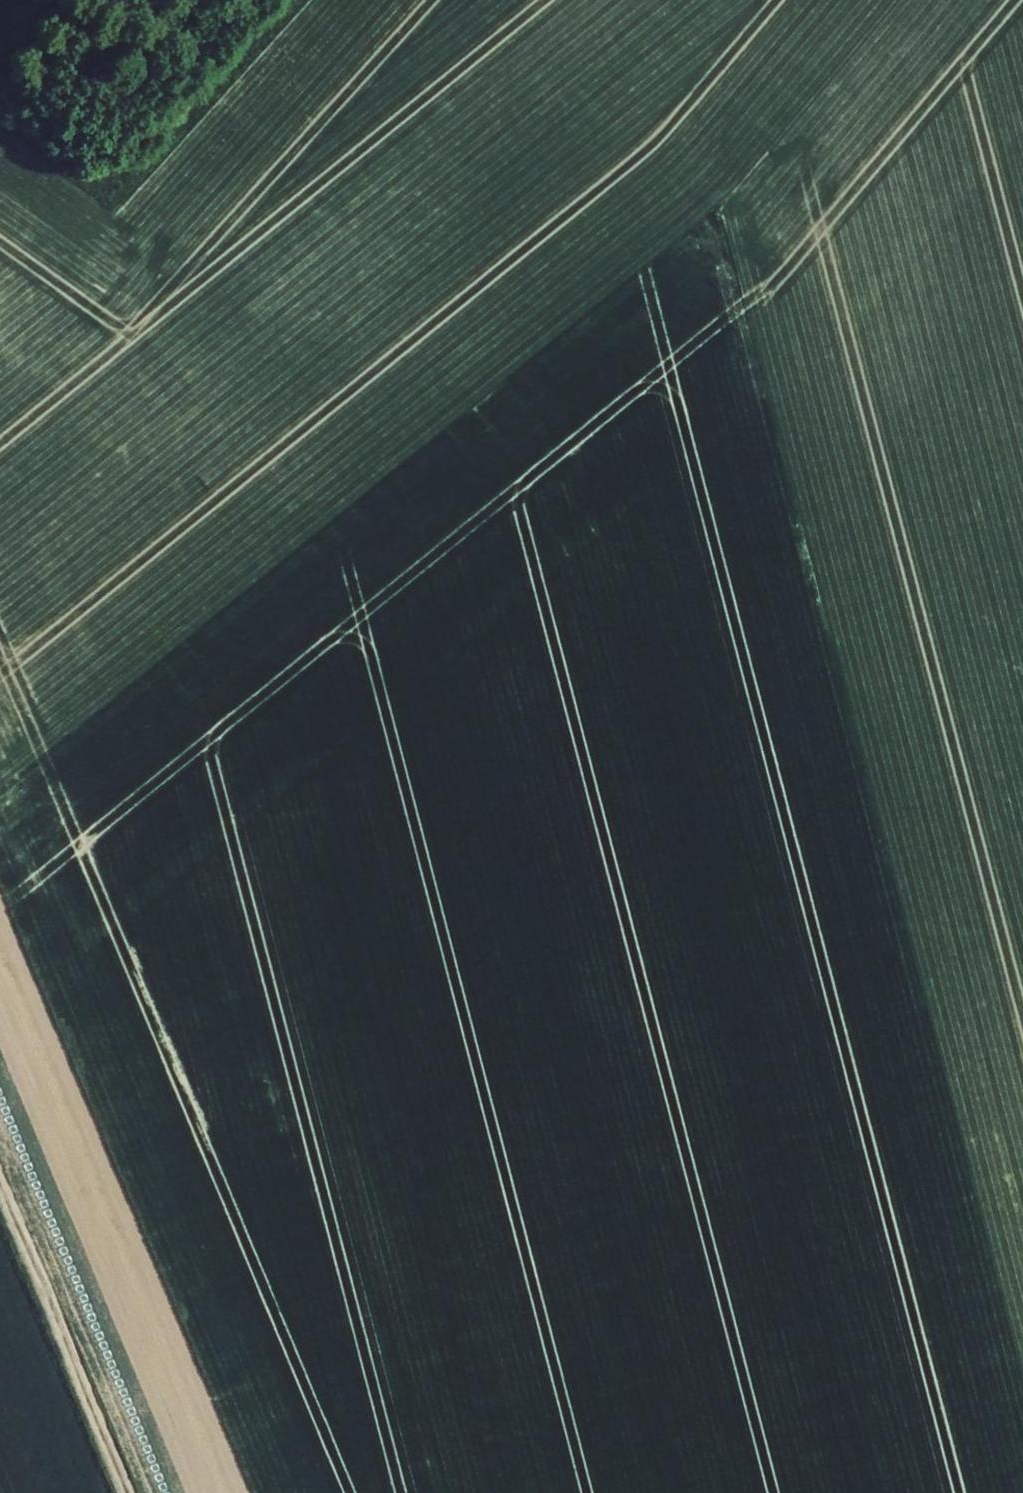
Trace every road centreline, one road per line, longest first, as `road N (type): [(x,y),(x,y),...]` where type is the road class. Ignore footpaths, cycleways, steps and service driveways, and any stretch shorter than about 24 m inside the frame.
road 1 (track): [(0,1194),(126,1492)]

